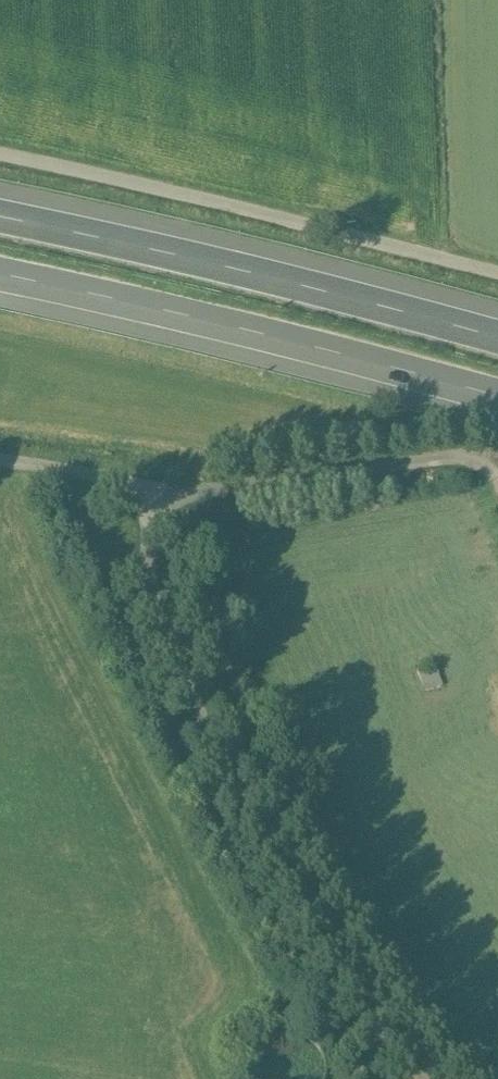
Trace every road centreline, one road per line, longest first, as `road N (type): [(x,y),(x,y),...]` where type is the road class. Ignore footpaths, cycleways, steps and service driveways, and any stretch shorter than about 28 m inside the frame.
road 1 (unclassified): [(0,461),(86,472),(152,503),(155,605),(262,846),(343,978),(423,1078)]
road 2 (unclassified): [(497,278),(0,153)]
road 3 (motorway): [(497,319),(0,196)]
road 4 (motorway): [(0,276),(497,398)]

